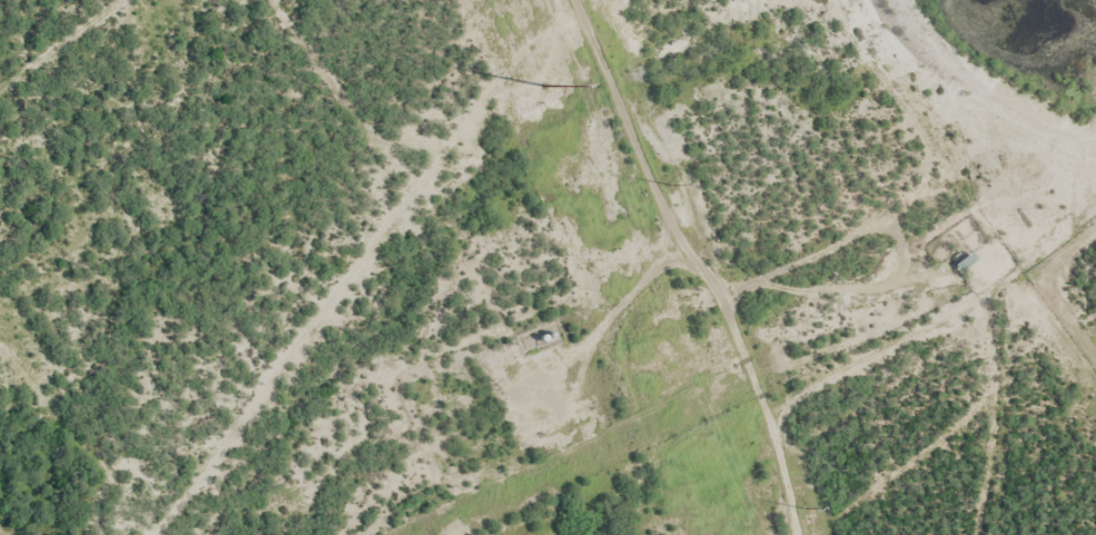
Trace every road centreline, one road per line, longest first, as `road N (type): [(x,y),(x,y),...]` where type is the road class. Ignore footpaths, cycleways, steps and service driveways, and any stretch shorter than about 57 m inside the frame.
road 1 (residential): [(837,534),(788,424),(788,318),(952,238)]

